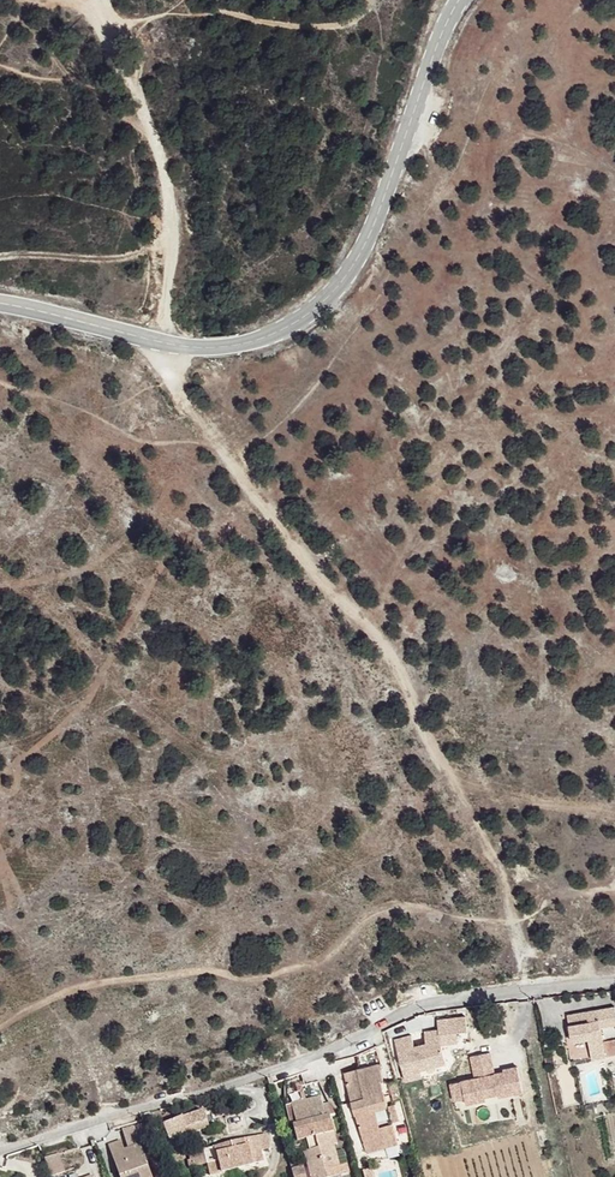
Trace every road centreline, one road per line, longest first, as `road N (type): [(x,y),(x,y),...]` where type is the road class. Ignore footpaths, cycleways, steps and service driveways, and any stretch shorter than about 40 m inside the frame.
road 1 (track): [(164,344),(169,388),(226,446),(276,525),(358,611),(406,682),(474,816),(528,989)]
road 2 (secondary): [(0,301),(164,344),(232,348),(288,329),(339,295),(374,236),(456,0)]
road 3 (residential): [(614,979),(405,1016),(314,1058),(0,1152)]
road 4 (track): [(164,344),(173,237),(166,179),(102,0)]
road 5 (track): [(111,32),(141,19),(222,13),(353,23),(372,0)]
road 6 (track): [(458,785),(514,803),(614,813)]

